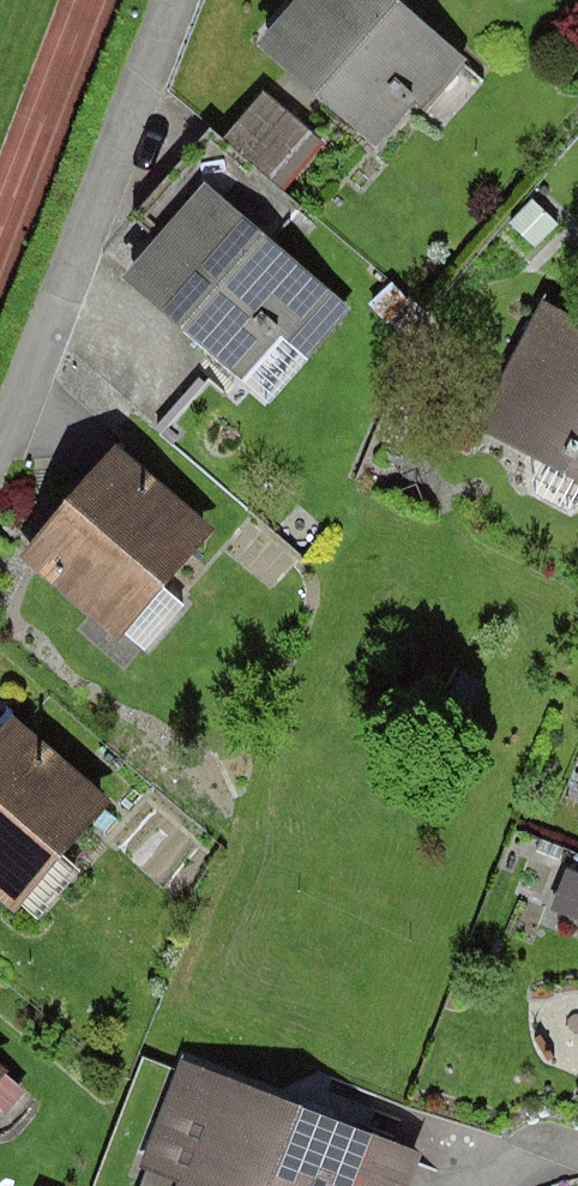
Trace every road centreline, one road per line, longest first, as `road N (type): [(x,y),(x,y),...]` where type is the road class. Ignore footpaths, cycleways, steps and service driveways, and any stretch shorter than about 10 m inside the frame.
road 1 (residential): [(175,0),(0,453)]

